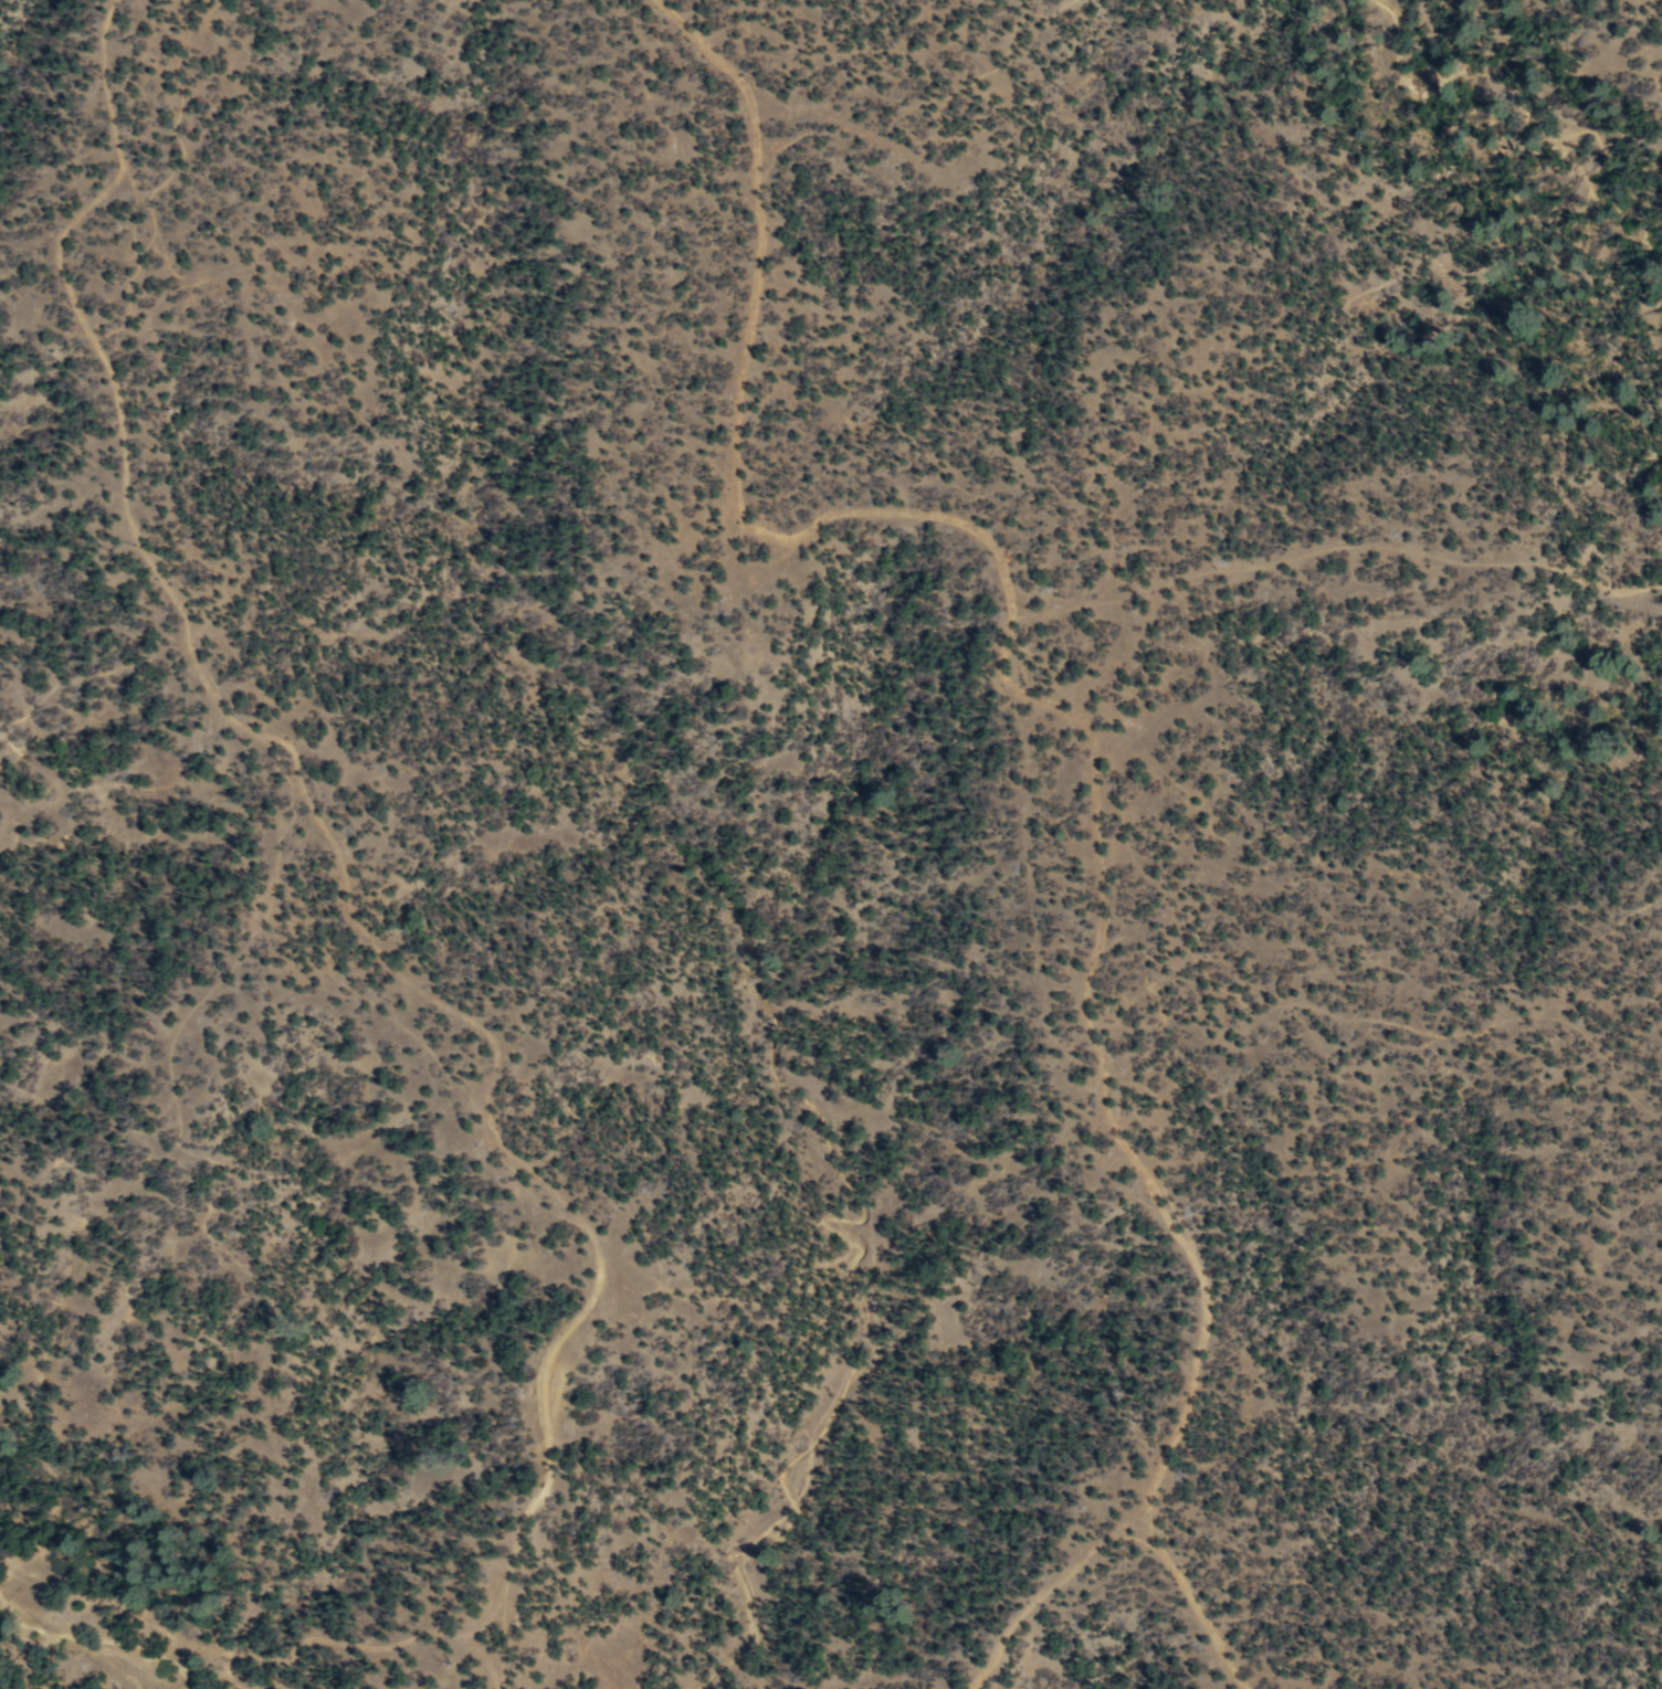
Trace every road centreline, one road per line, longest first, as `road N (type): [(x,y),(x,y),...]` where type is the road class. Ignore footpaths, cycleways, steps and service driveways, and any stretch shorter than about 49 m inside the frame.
road 1 (track): [(476,1633),(503,1600),(527,1516),(549,1480),(546,1380),(567,1333),(597,1300),(597,1238),(493,1125),(488,1104),(502,1054),(494,1038),(411,986),(346,909),(339,848),(295,754),(229,716),(192,652),(180,601),(140,535),(115,383),(60,261),(64,235),(119,176),(102,49),(119,0)]
road 2 (track): [(0,1554),(221,1651),(319,1639),(390,1648),(436,1630),(461,1638),(476,1633)]

